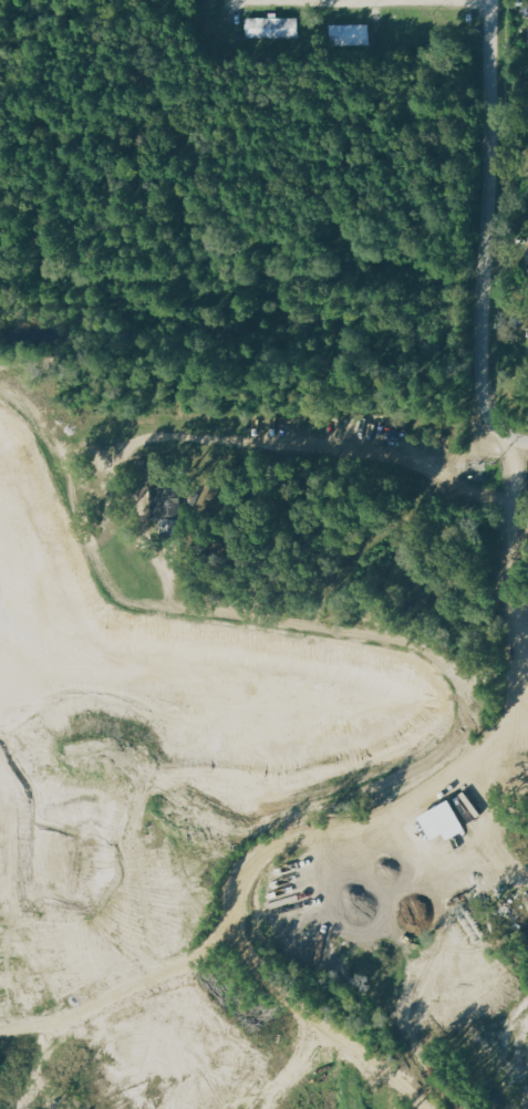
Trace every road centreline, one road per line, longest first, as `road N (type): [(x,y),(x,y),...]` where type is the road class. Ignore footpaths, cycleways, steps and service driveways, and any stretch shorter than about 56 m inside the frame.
road 1 (residential): [(524,444),(513,581),(520,686),(506,724),(478,758),(412,806),(276,844),(249,872),(227,927)]
road 2 (residential): [(498,0),(484,385),(505,435),(527,444)]

